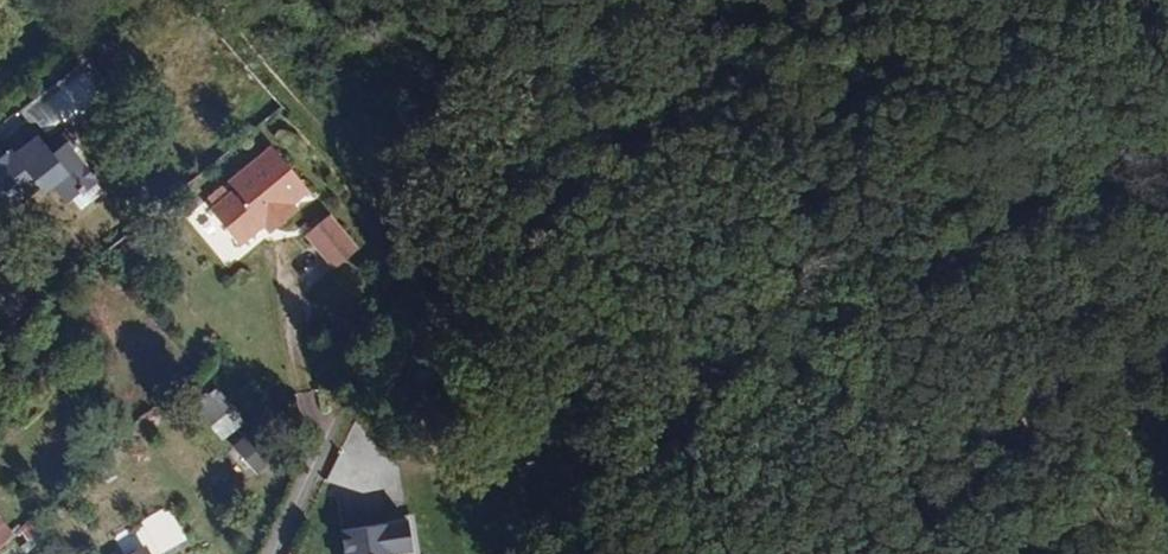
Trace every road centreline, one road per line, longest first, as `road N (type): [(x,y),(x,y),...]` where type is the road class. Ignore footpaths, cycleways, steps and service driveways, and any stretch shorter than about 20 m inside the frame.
road 1 (track): [(223,0),(579,418),(571,553)]
road 2 (track): [(400,202),(648,0)]
road 3 (track): [(439,248),(346,417)]
road 4 (residential): [(270,553),(346,417)]

